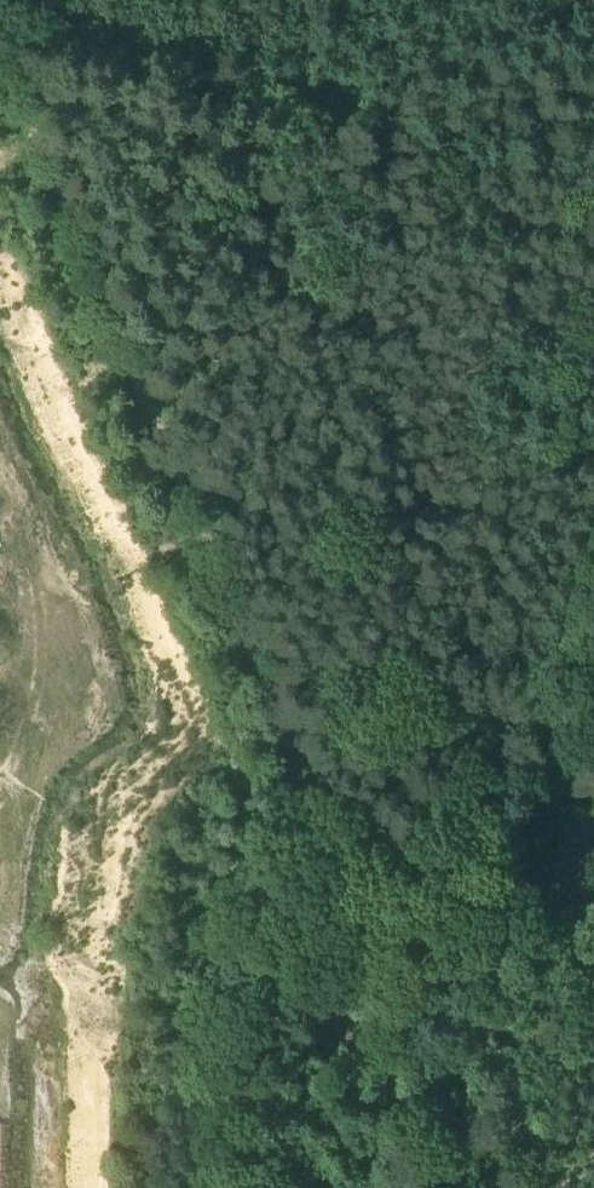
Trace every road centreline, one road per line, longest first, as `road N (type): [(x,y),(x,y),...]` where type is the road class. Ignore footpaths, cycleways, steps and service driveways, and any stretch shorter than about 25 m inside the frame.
road 1 (track): [(0,122),(473,1187)]

